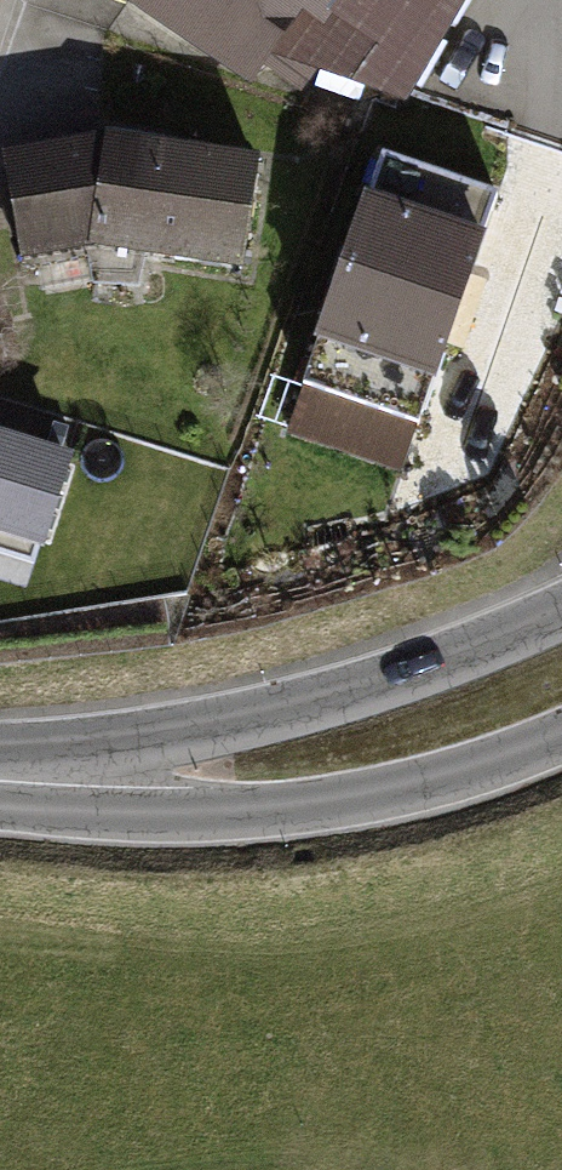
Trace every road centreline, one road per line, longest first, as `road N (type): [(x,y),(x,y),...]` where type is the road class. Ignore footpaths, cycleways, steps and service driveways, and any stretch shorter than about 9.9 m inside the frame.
road 1 (secondary): [(561,613),(142,776)]
road 2 (secondary): [(142,776),(318,796),(465,773),(561,740)]
road 3 (secondary): [(142,776),(0,774)]

